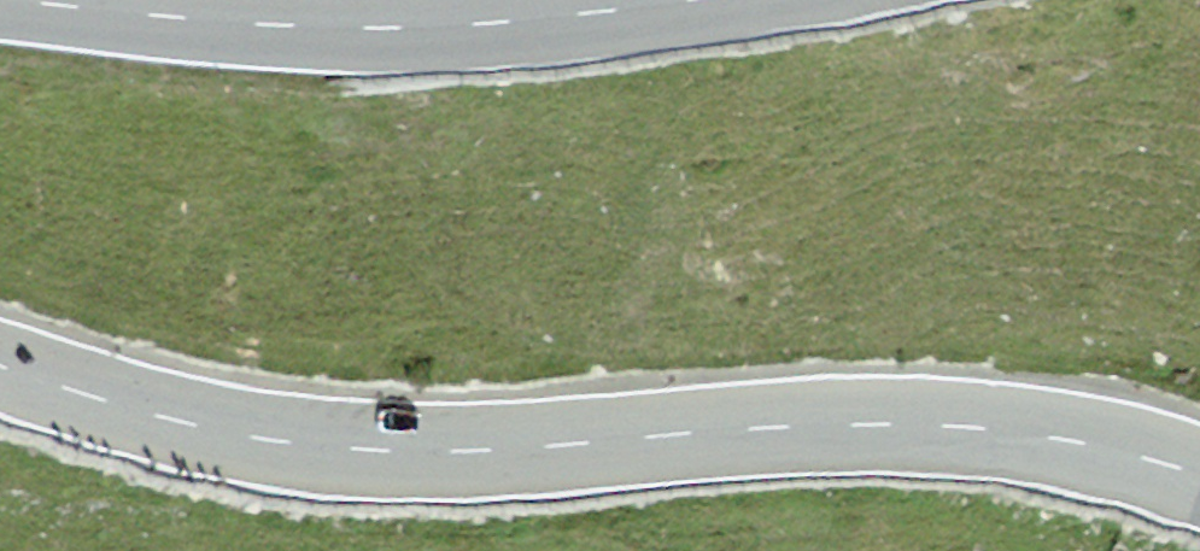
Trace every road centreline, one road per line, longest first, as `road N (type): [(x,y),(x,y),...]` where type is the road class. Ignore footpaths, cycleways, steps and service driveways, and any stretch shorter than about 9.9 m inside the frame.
road 1 (primary): [(0,366),(242,435),(352,447),(464,449),(865,423),(982,426),(1199,474)]
road 2 (primary): [(671,0),(436,26),(298,26),(20,0)]

